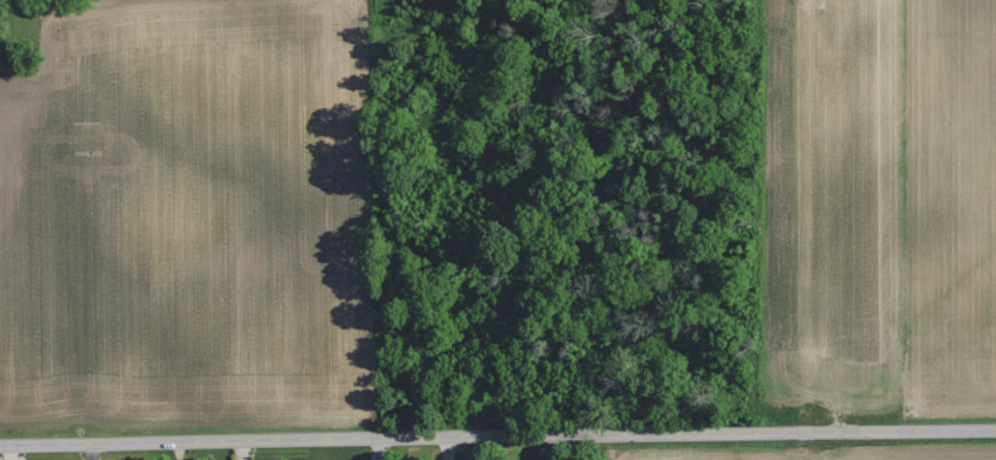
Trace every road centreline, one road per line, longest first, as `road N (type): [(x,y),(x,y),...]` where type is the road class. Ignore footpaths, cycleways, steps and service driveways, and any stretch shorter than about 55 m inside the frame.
road 1 (residential): [(995,430),(0,446)]

